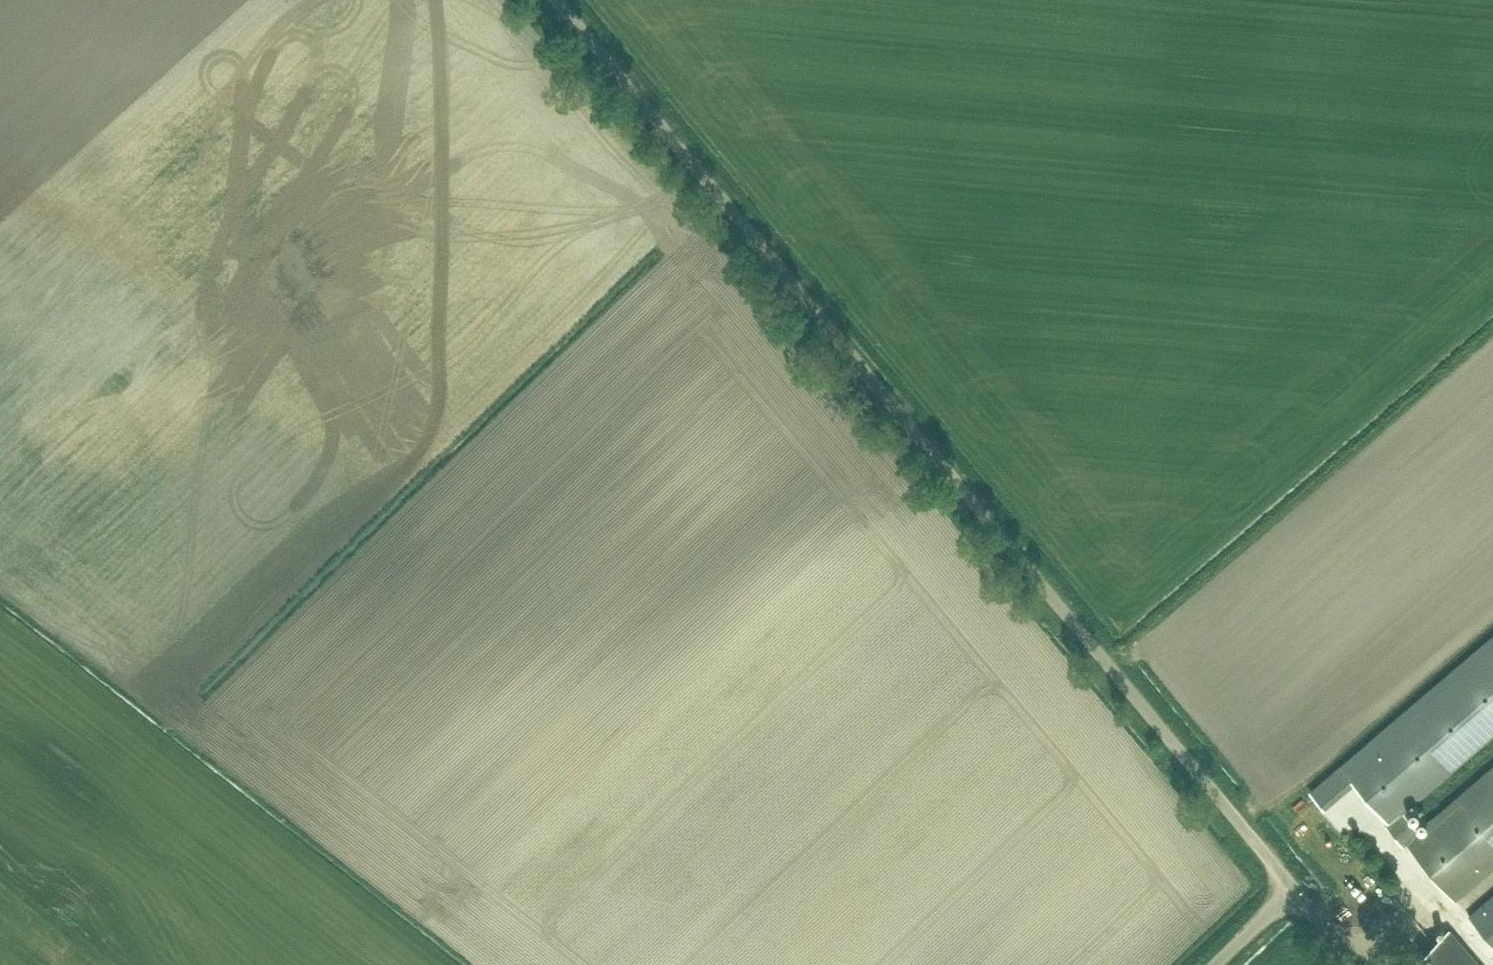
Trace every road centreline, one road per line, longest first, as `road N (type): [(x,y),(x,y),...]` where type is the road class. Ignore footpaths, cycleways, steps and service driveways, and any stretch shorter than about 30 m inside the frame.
road 1 (unclassified): [(1294,888),(557,0)]

